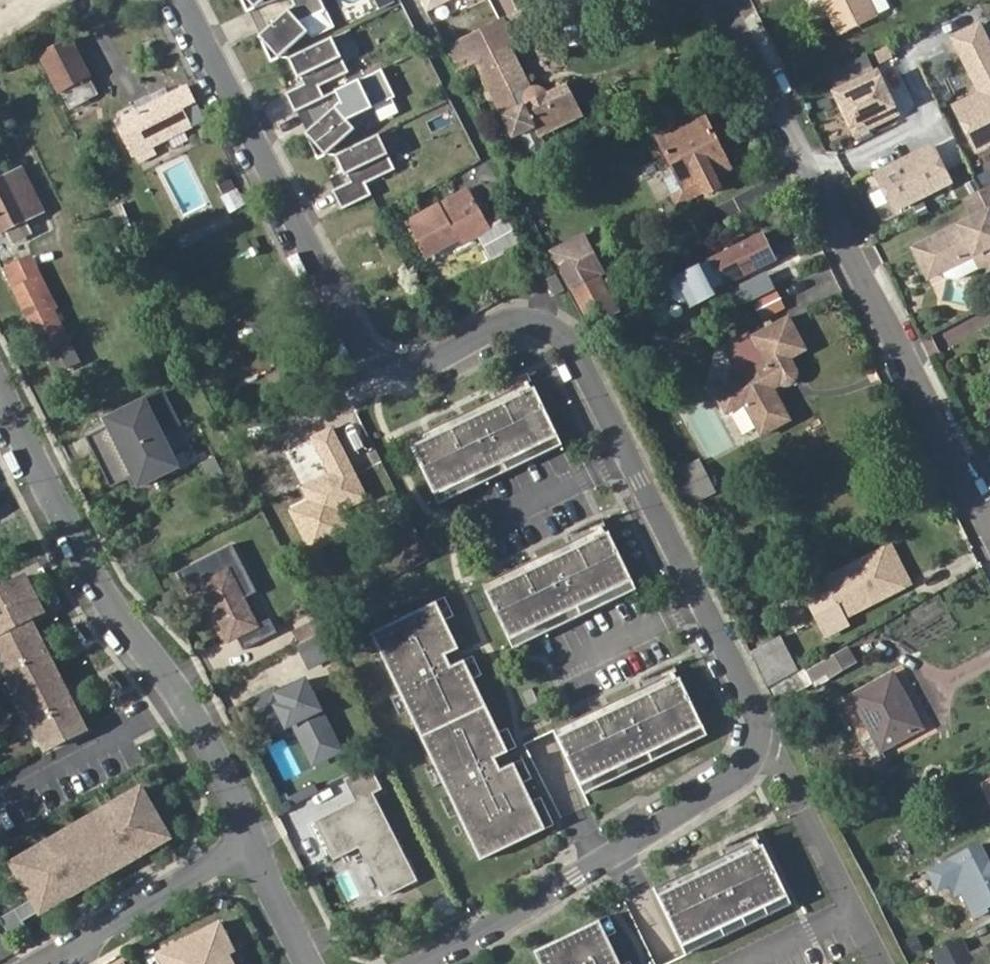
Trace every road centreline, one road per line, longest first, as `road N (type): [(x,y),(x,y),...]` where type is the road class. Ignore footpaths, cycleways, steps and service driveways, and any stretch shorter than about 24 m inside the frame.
road 1 (residential): [(419,963),(745,770),(759,743),(756,708),(567,338),(535,321),(515,323),(416,368),(363,350),(183,0)]
road 2 (residential): [(989,524),(732,0)]
road 3 (residential): [(0,392),(89,569),(189,709),(240,805),(250,845)]
road 4 (residential): [(46,963),(250,845)]
road 5 (residential): [(250,845),(311,963)]

